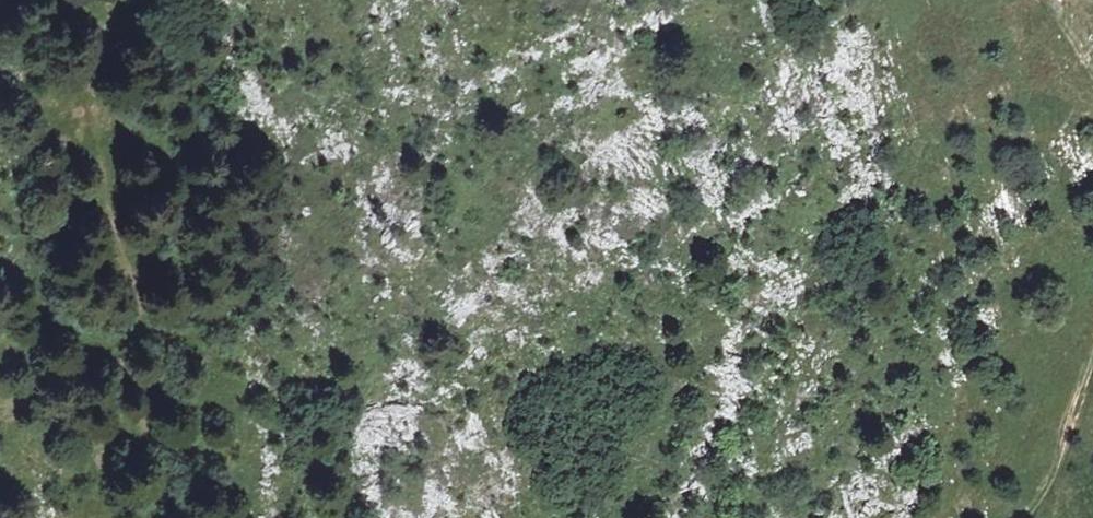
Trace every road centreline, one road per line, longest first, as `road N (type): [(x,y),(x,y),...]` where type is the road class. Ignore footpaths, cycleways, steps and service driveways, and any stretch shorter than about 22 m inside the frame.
road 1 (track): [(1092,358),(1050,486),(1030,517)]

